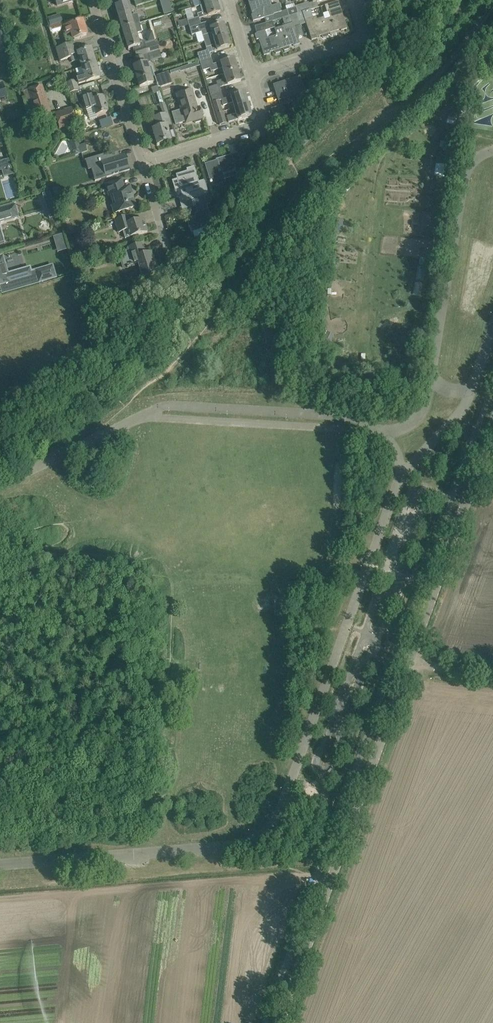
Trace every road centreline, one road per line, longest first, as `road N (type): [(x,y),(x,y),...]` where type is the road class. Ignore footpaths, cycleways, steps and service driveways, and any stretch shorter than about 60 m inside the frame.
road 1 (secondary): [(280,1022),(410,658)]
road 2 (secondary): [(410,658),(492,427)]
road 3 (residential): [(142,163),(256,128),(264,113),(252,74)]
road 4 (track): [(492,2),(431,81),(375,127)]
road 5 (residential): [(142,163),(92,0)]
road 6 (residential): [(252,74),(358,39),(364,32),(356,0)]

